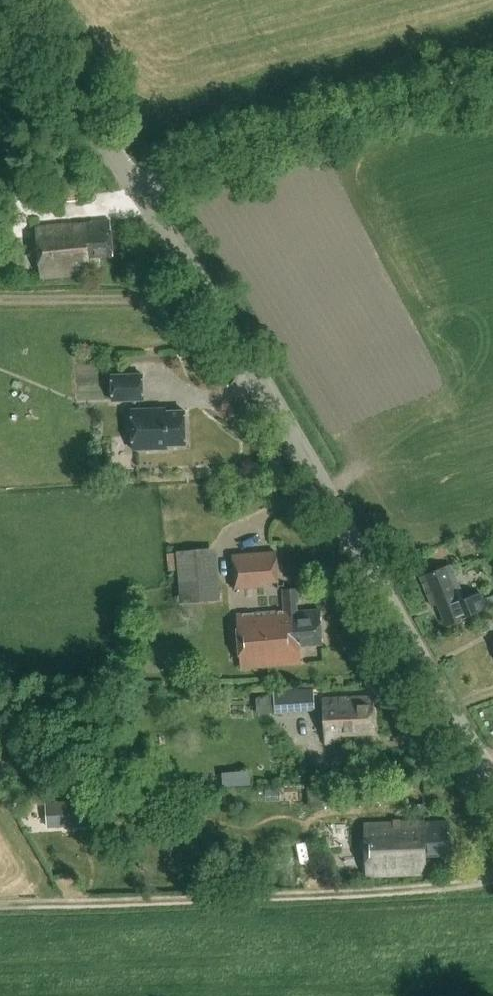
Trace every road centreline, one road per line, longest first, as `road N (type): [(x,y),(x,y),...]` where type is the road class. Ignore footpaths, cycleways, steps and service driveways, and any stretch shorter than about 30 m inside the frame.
road 1 (unclassified): [(492,775),(205,294),(1,0)]
road 2 (track): [(492,884),(0,908)]
road 3 (track): [(134,182),(492,74)]
road 4 (track): [(205,294),(0,300)]

